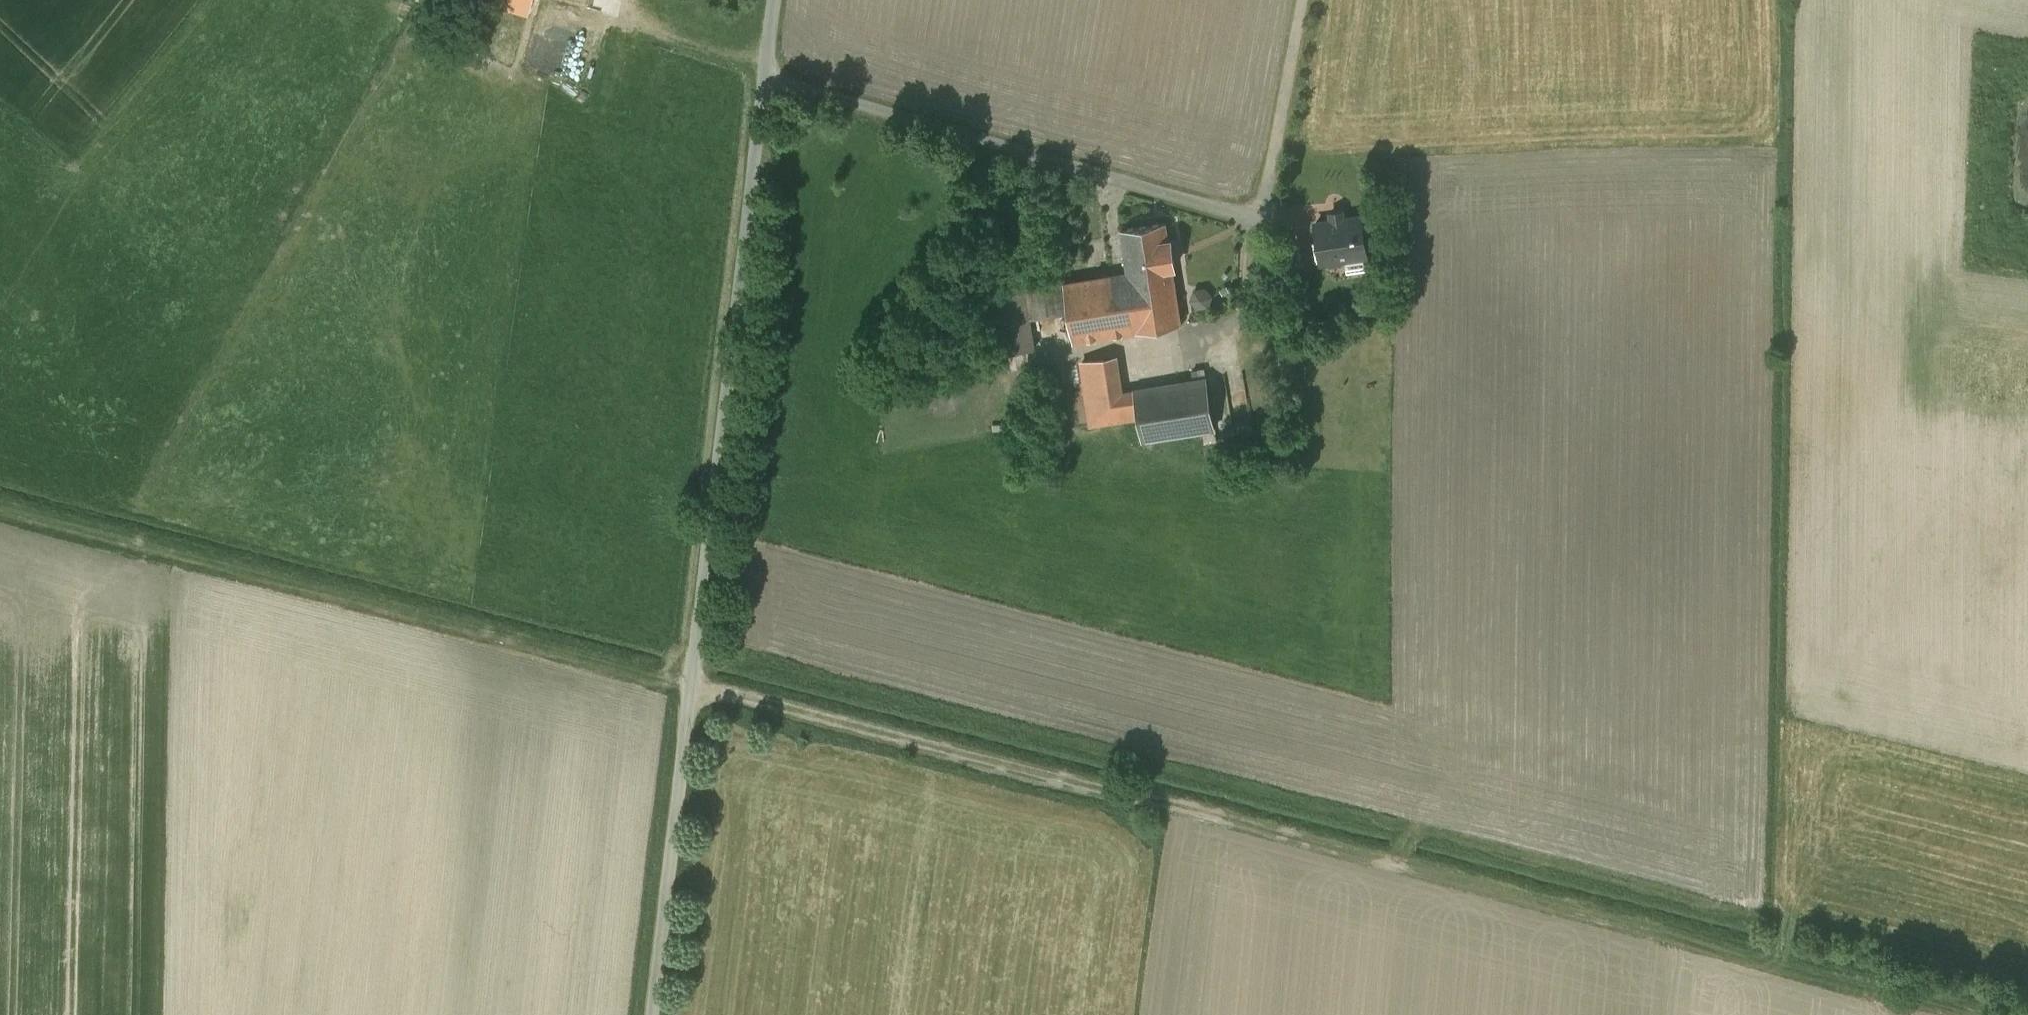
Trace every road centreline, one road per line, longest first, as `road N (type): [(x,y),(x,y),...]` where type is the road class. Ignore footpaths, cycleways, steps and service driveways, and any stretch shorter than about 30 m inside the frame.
road 1 (track): [(1971,1014),(0,509)]
road 2 (unclassified): [(773,0),(651,1014)]
road 3 (track): [(1304,0),(1266,201),(1248,220)]

